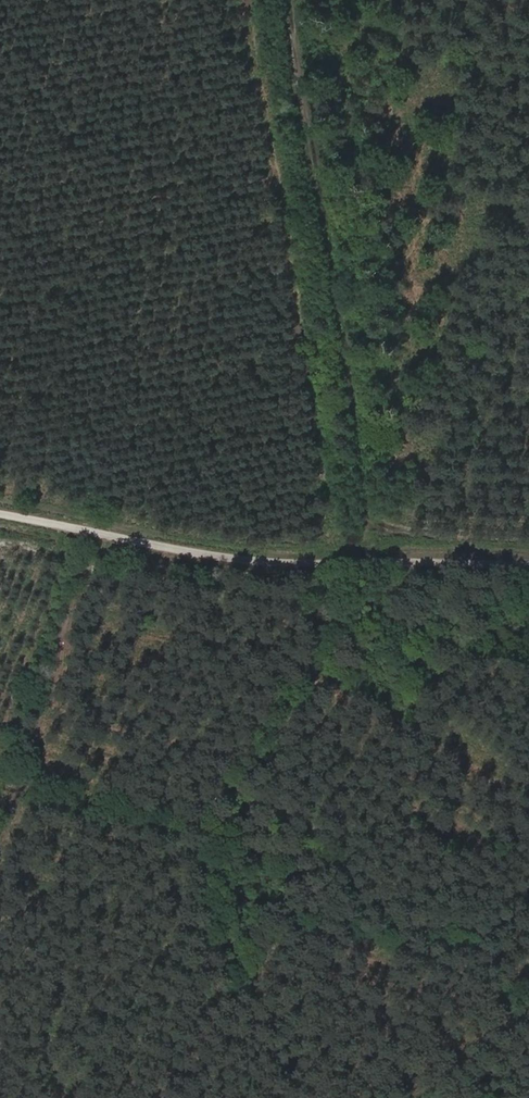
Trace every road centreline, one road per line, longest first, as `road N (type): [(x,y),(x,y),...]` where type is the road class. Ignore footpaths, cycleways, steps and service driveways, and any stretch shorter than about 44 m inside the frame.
road 1 (track): [(285,0),(373,563)]
road 2 (track): [(0,514),(278,562),(528,565)]
road 3 (track): [(74,528),(0,725)]

